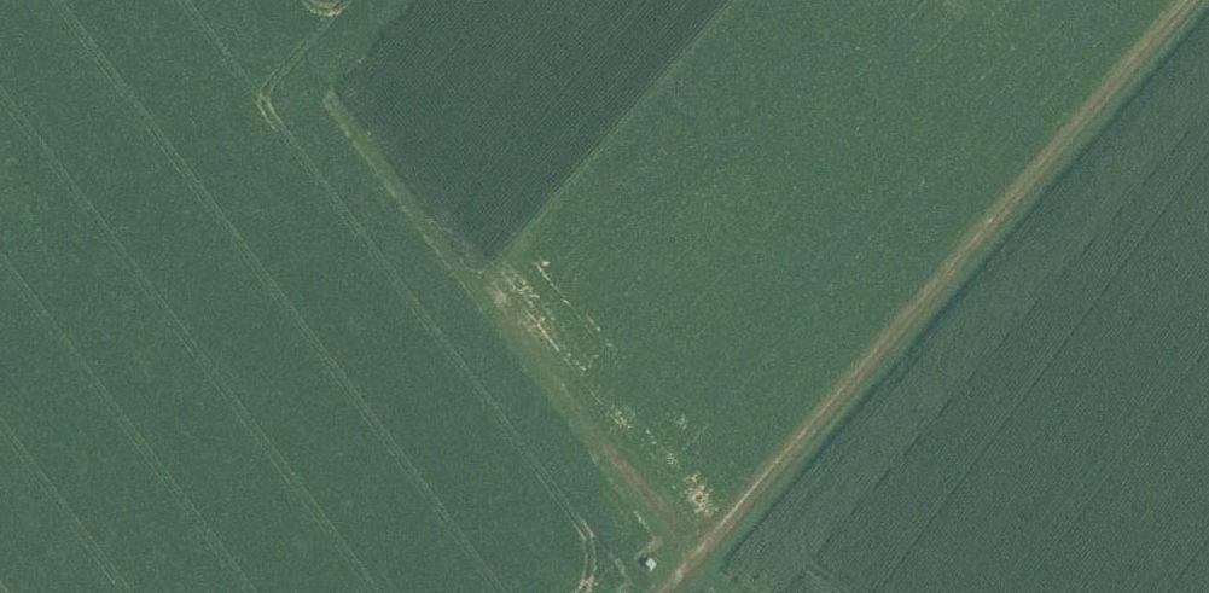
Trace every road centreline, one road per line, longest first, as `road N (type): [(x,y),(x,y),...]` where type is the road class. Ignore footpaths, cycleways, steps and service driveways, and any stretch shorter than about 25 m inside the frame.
road 1 (track): [(1208,10),(691,592)]
road 2 (track): [(719,592),(701,581),(351,119)]

